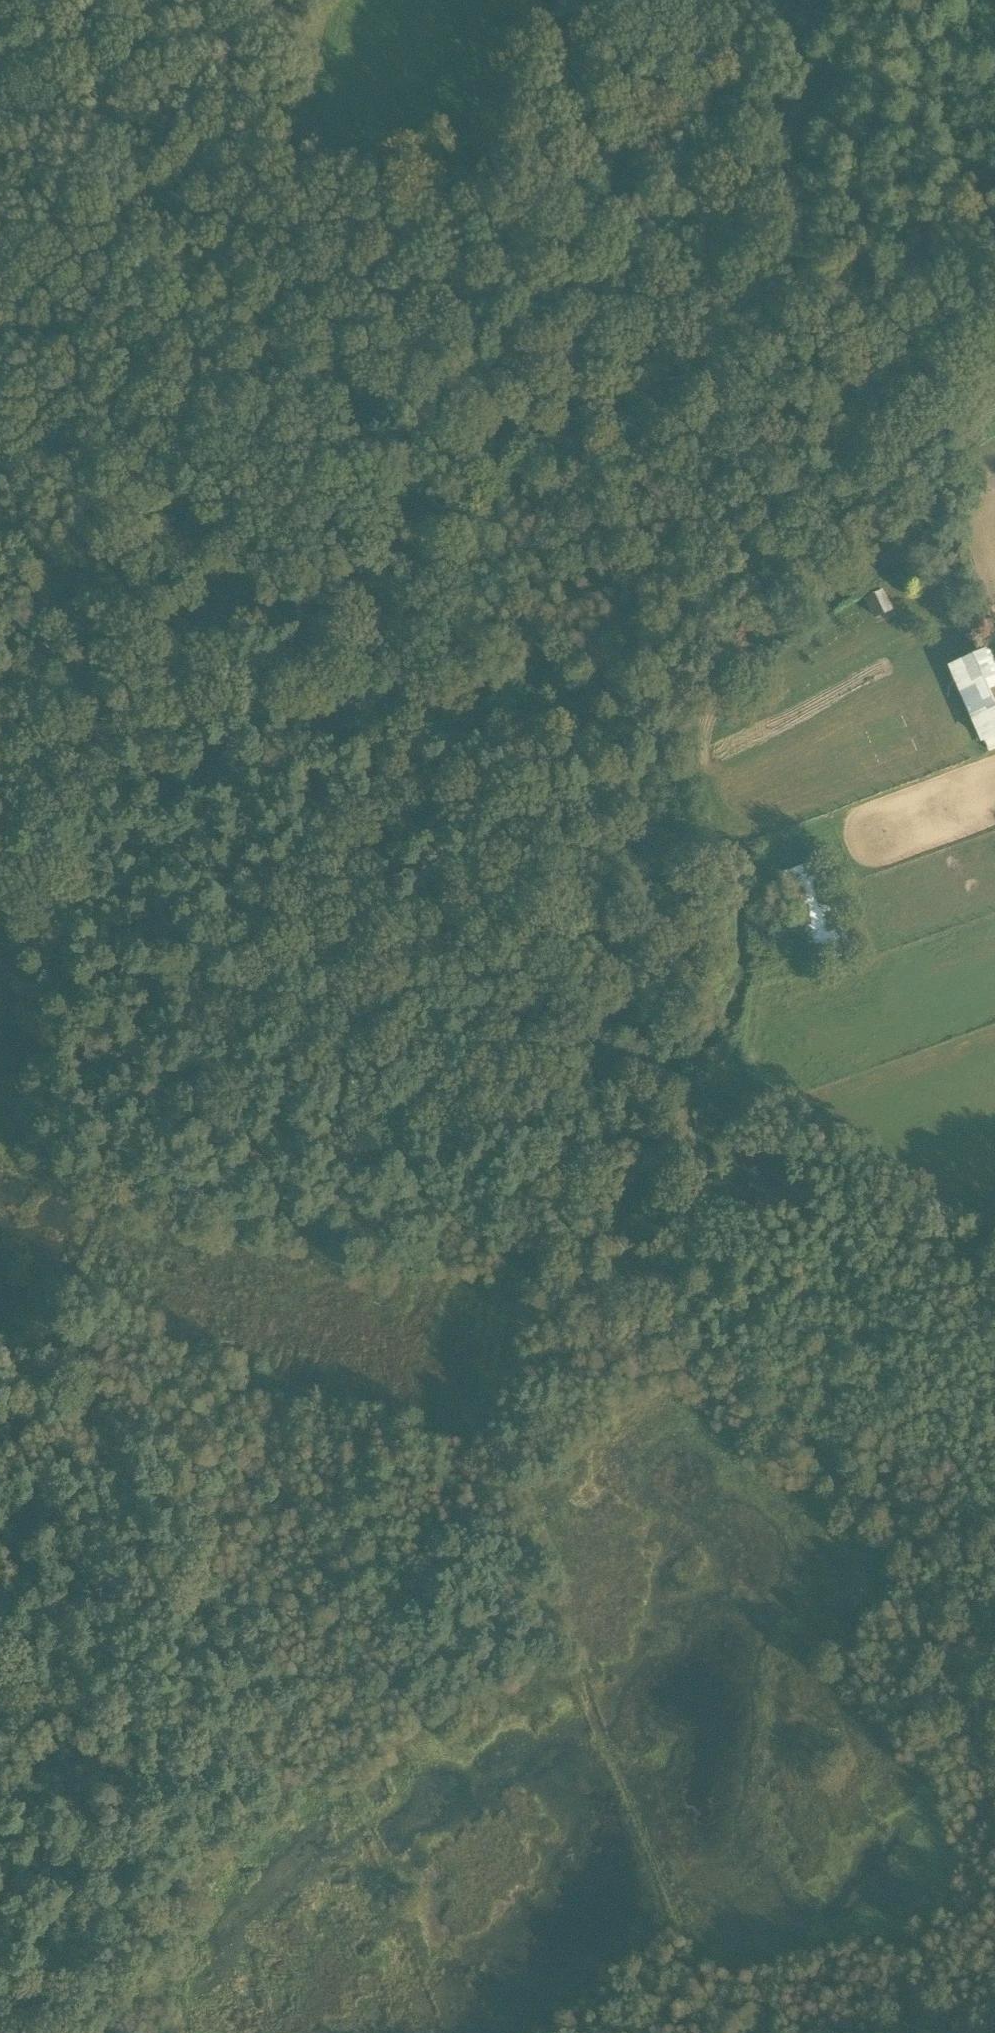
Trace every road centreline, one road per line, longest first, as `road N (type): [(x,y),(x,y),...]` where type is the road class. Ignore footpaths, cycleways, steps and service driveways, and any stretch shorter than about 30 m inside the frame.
road 1 (track): [(0,781),(76,755),(288,727),(540,718),(587,703),(761,585),(994,396)]
road 2 (track): [(540,718),(582,1003),(577,1074),(549,1191)]

